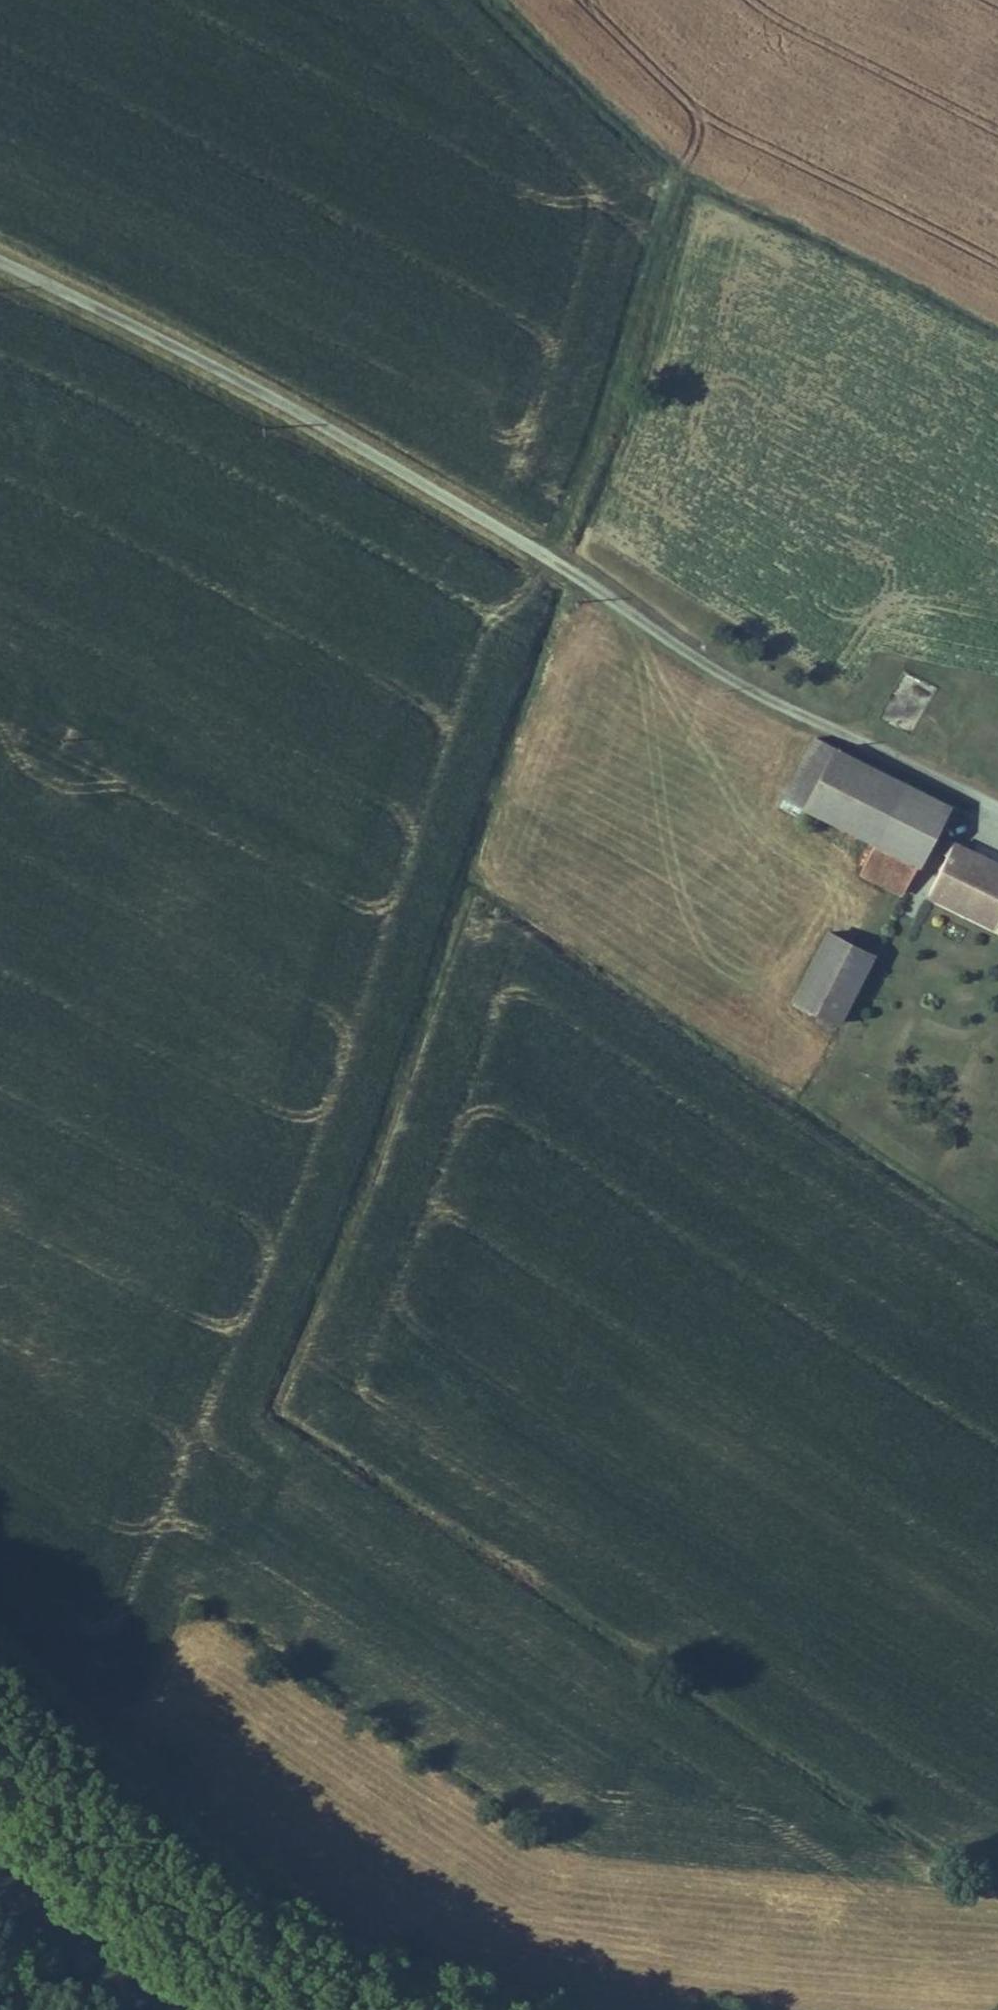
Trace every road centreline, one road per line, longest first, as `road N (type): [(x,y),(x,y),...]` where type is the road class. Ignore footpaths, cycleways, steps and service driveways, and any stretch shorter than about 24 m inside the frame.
road 1 (unclassified): [(0,246),(104,297),(711,659),(997,797)]

